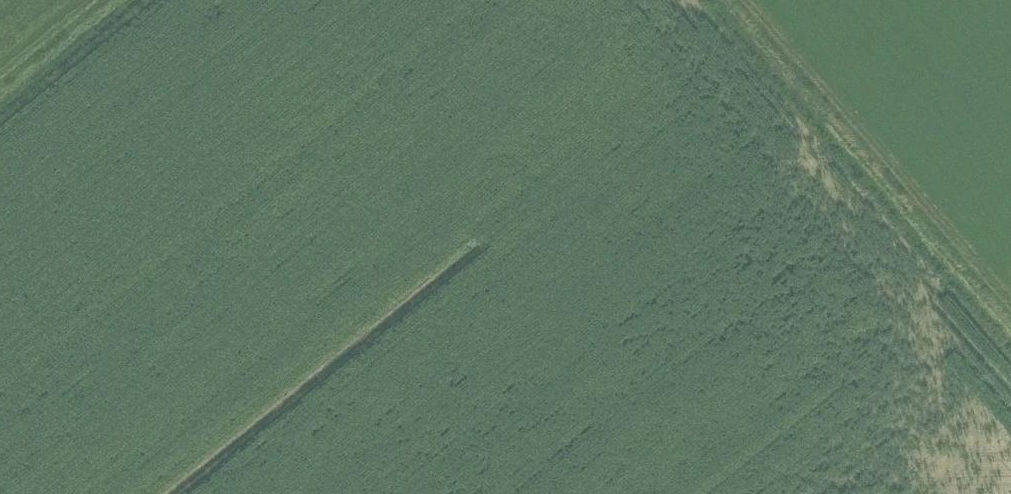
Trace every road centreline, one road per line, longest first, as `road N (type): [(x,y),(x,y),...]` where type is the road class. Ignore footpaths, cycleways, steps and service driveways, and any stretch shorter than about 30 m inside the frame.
road 1 (track): [(0,84),(103,0)]

